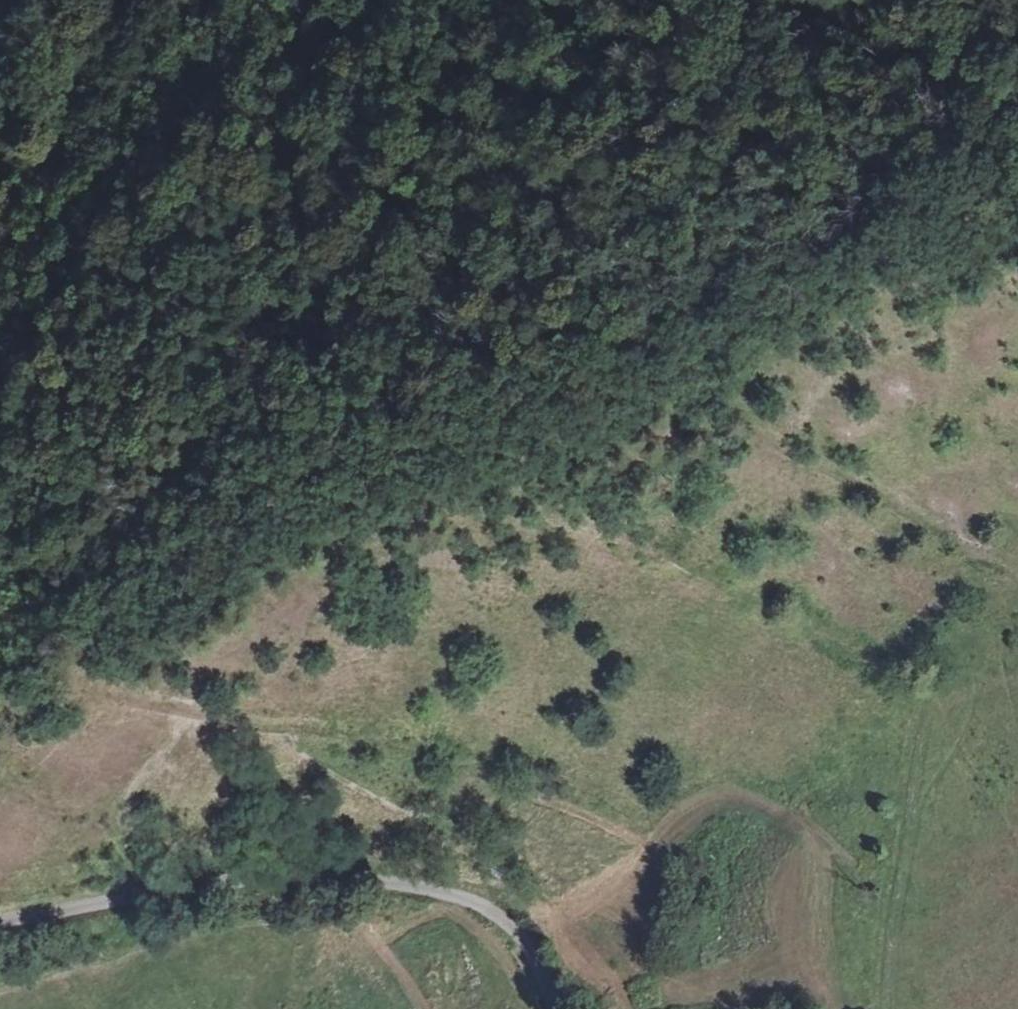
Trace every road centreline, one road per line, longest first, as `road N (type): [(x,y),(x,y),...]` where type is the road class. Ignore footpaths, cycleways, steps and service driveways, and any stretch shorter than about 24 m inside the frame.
road 1 (unclassified): [(552,1008),(504,920),(382,882),(303,876),(0,923)]
road 2 (track): [(0,418),(402,0)]
road 3 (track): [(94,0),(56,95),(0,192)]

